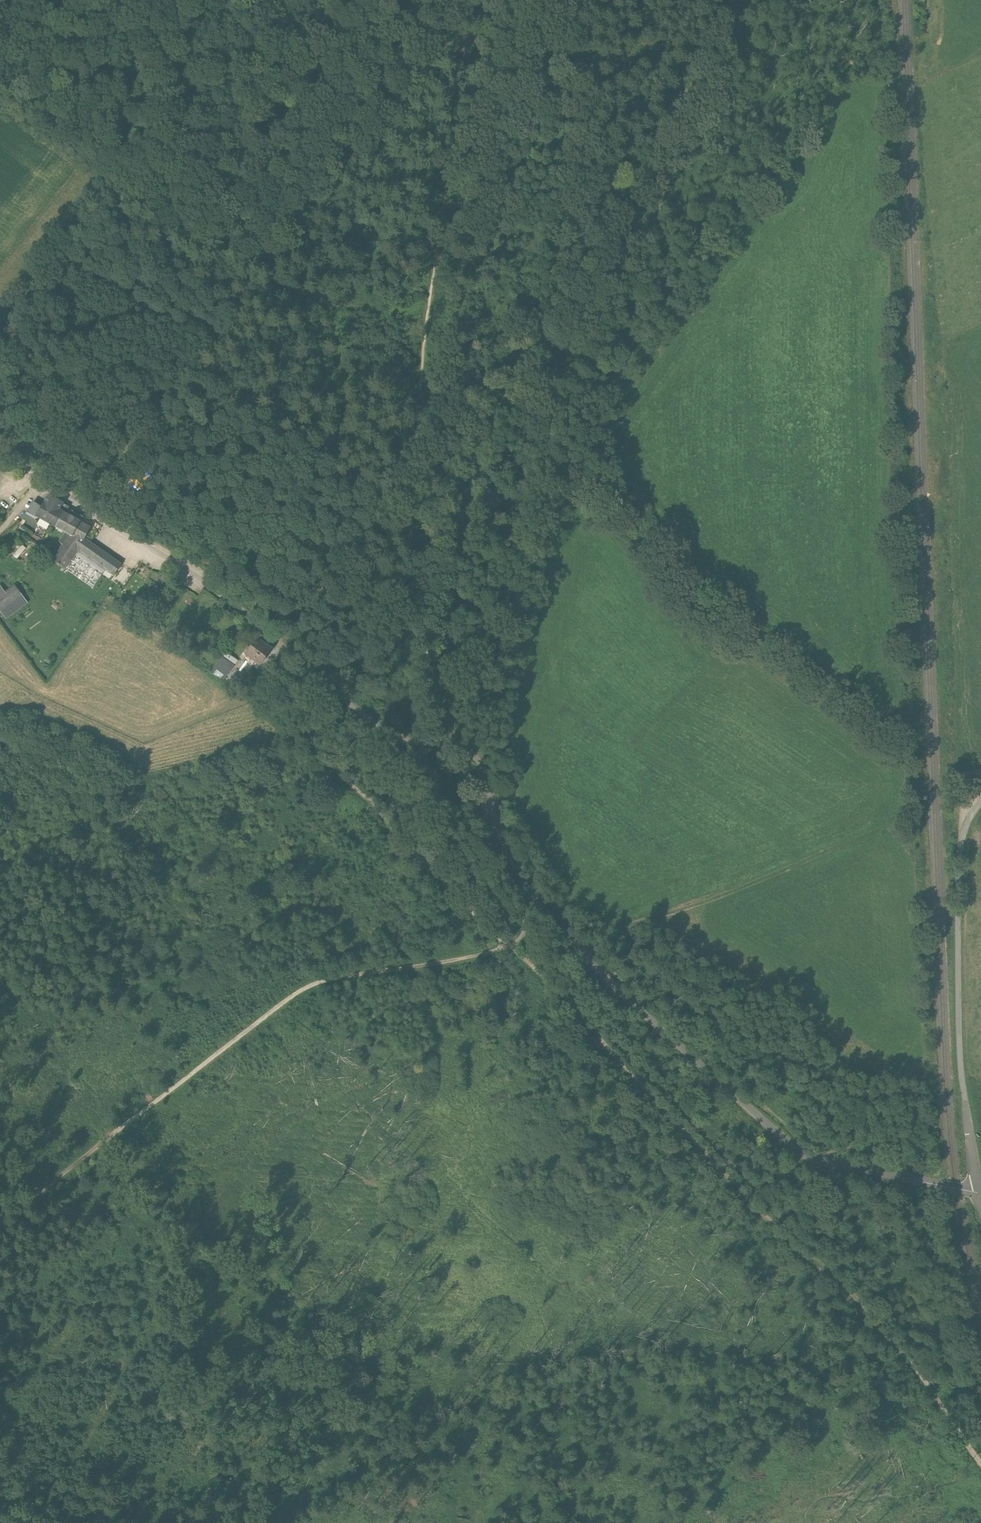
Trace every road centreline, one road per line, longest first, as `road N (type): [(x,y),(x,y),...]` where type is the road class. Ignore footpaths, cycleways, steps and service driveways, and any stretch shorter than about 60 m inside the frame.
road 1 (unclassified): [(980,1192),(802,1154),(600,970),(535,892),(503,835),(492,774),(478,755),(400,736),(220,593),(3,448)]
road 2 (track): [(529,916),(534,967),(921,1376),(980,1452)]
road 3 (track): [(512,0),(469,27),(354,144),(150,402),(87,509)]
road 4 (track): [(0,1223),(298,992),(508,947)]
road 5 (track): [(52,0),(11,100),(110,182),(0,338)]
road 6 (track): [(904,769),(894,825),(585,952)]
road 7 (track): [(334,688),(320,715),(323,760),(508,947)]
road 8 (unclassified): [(969,1126),(958,1013),(958,864),(980,802)]
road 9 (track): [(451,743),(529,916)]
road 10 (track): [(110,182),(261,259)]

